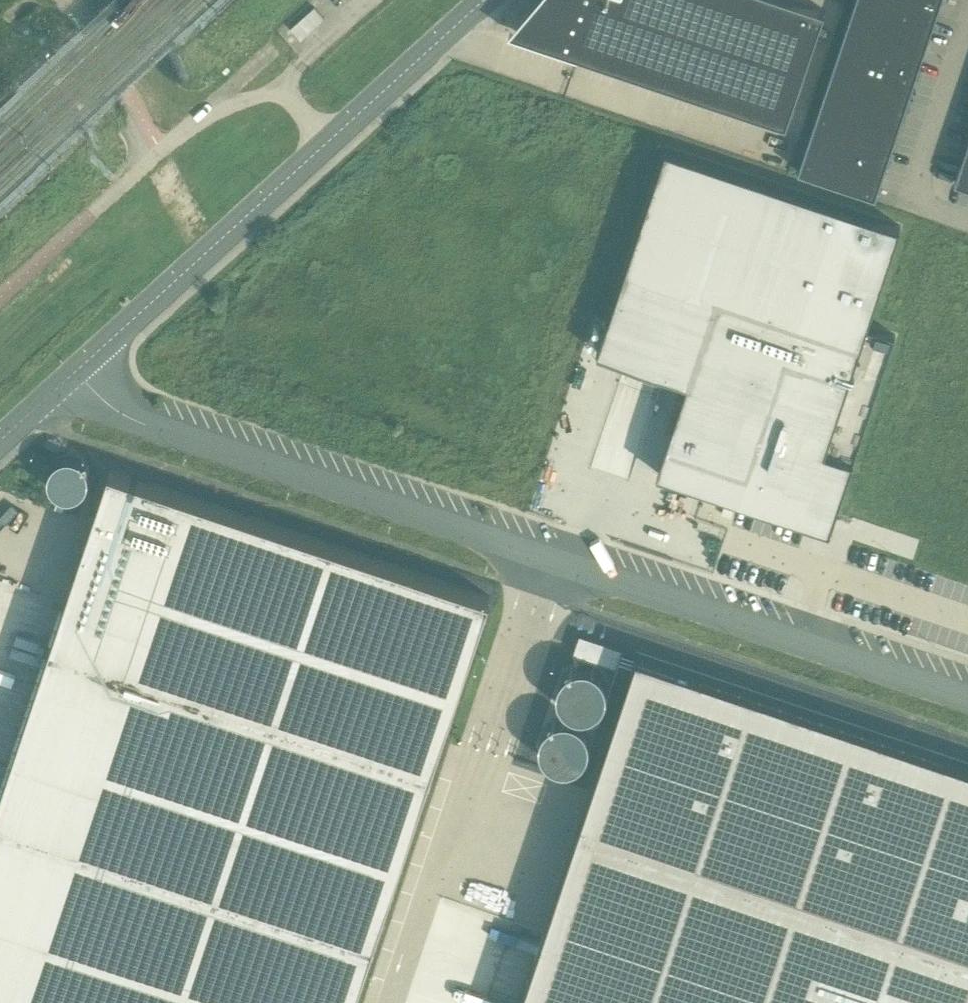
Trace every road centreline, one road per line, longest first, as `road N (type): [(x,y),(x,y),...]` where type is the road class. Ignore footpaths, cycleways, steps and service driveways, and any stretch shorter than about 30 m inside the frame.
road 1 (unclassified): [(967,699),(105,416),(66,375)]
road 2 (unclassified): [(66,375),(483,0)]

